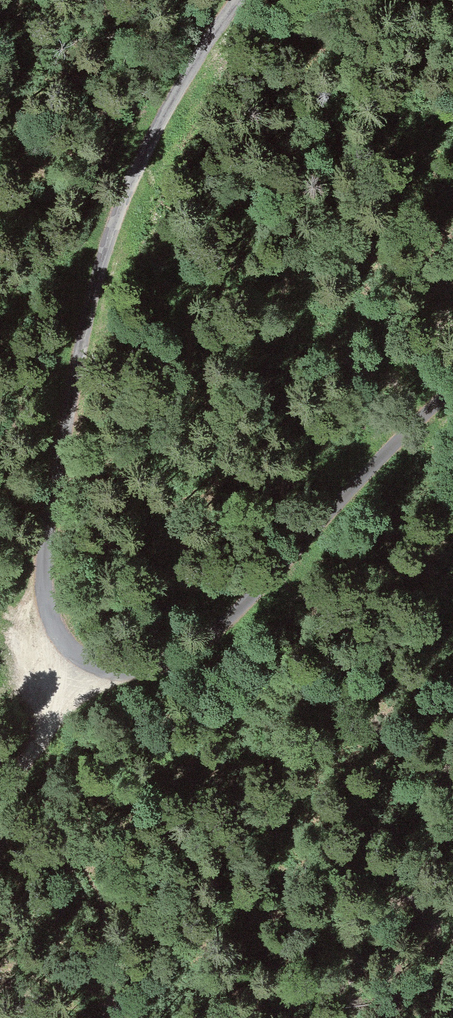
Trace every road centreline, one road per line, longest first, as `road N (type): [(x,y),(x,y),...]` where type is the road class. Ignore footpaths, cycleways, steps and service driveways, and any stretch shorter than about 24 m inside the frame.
road 1 (track): [(96,668),(60,639),(45,590),(74,388),(135,186),(242,0)]
road 2 (track): [(452,390),(379,452),(186,657),(154,670),(96,668)]
road 3 (track): [(0,795),(48,745),(96,668)]

